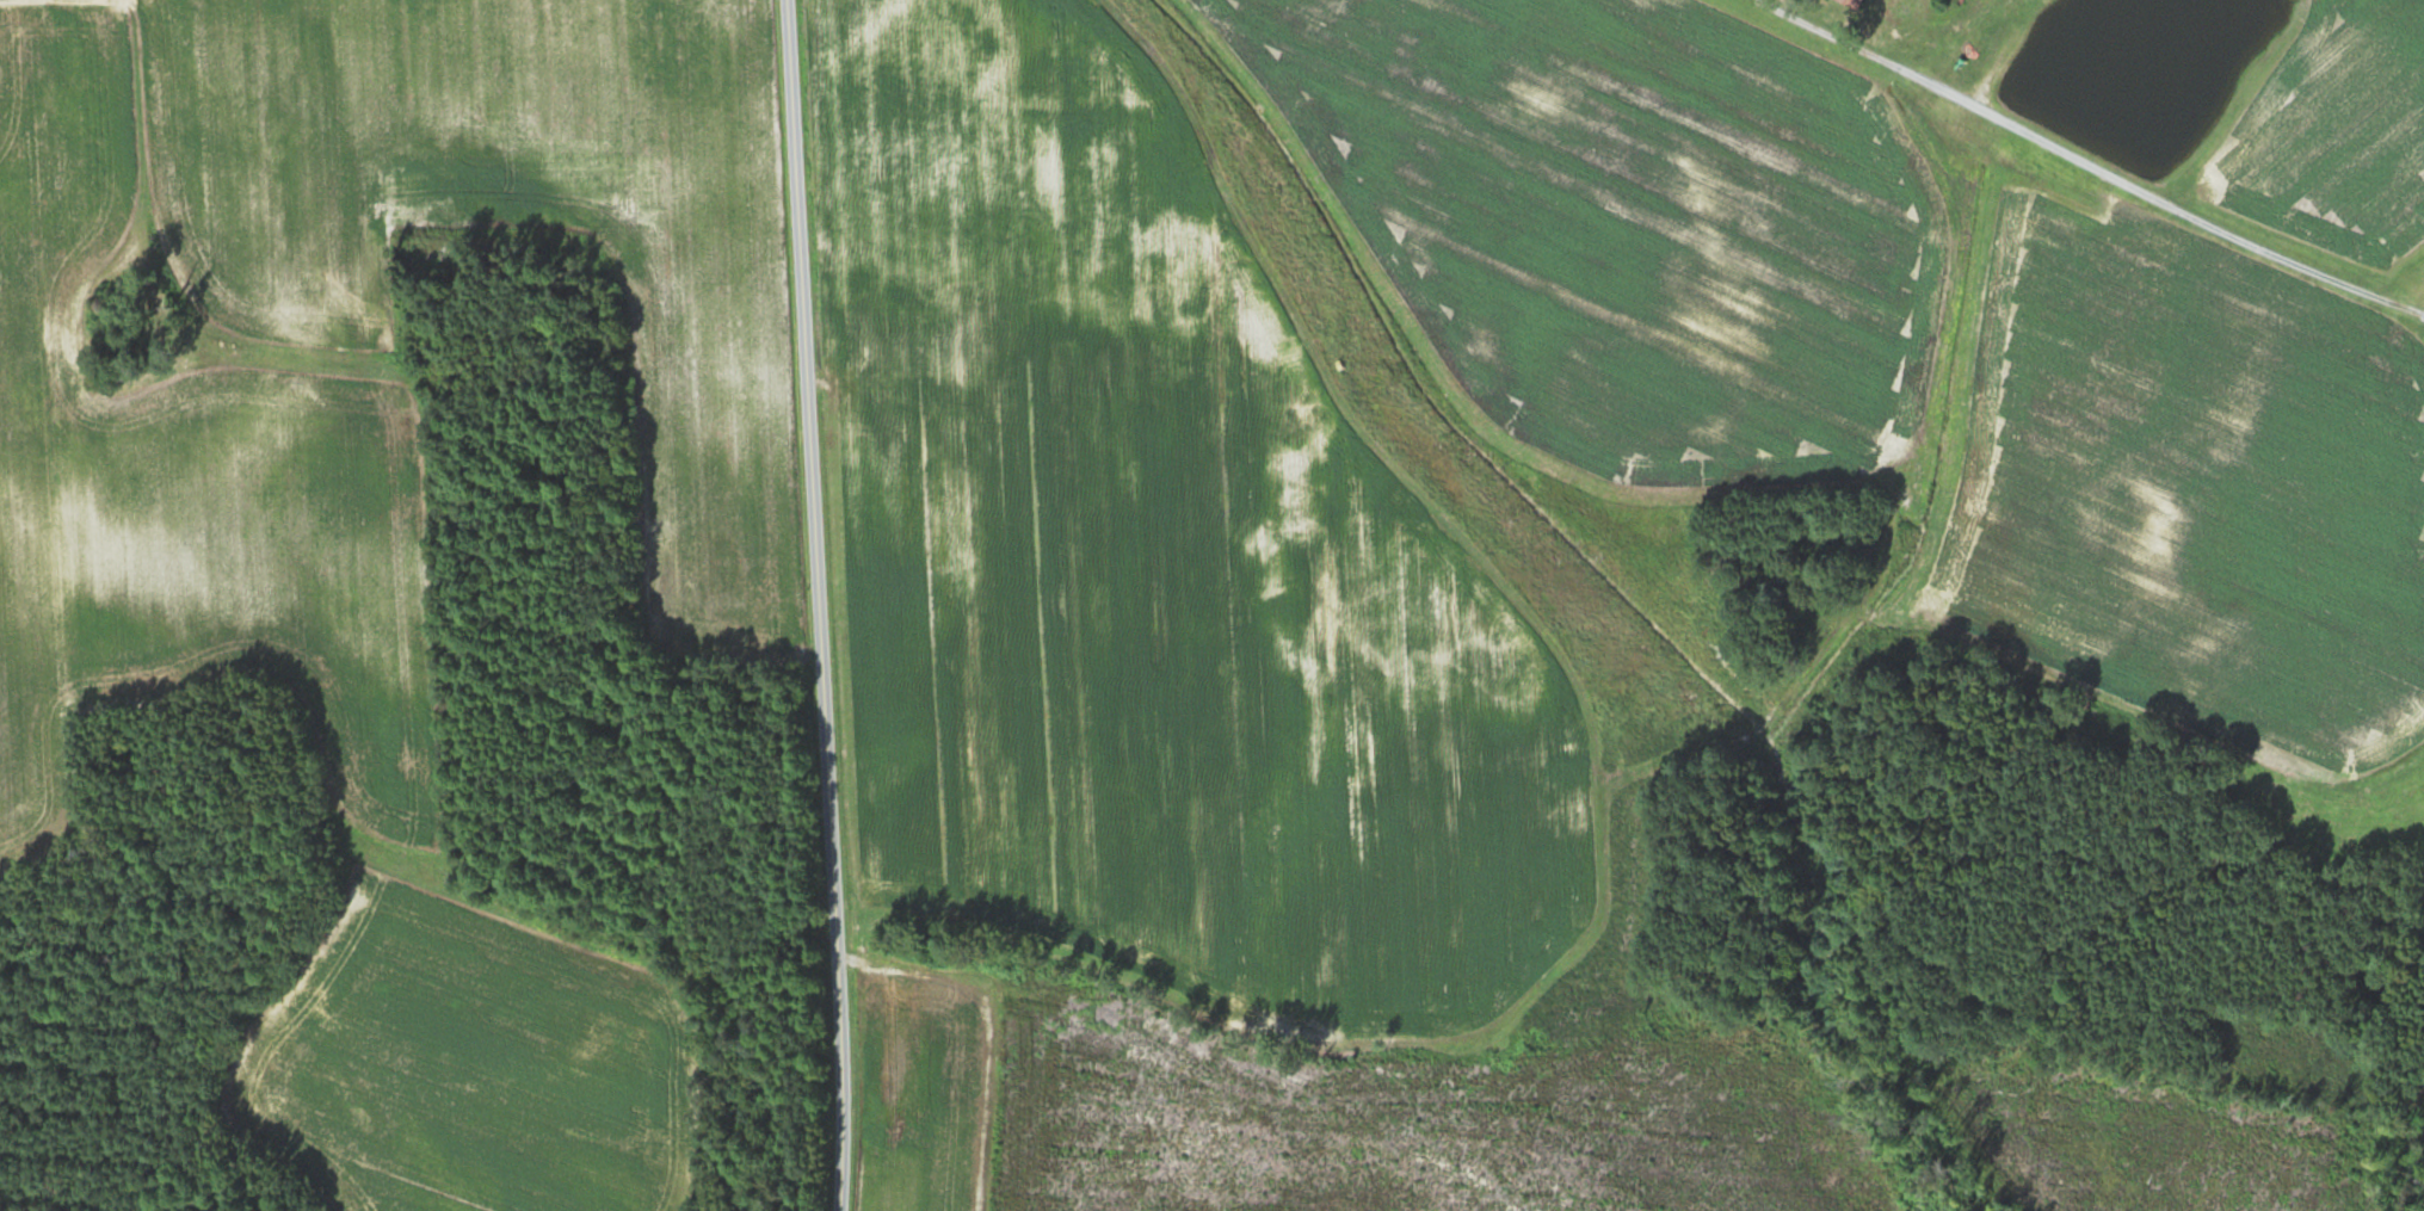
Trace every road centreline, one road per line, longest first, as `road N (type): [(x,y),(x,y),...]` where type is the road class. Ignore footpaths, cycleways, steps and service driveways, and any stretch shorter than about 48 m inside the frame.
road 1 (residential): [(842,1210),(843,1040),(786,0)]

